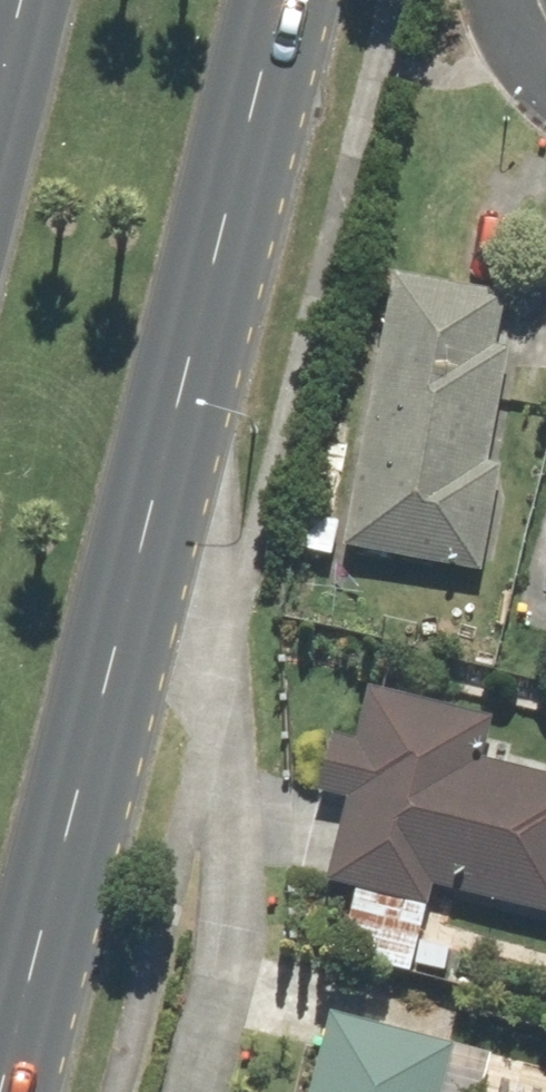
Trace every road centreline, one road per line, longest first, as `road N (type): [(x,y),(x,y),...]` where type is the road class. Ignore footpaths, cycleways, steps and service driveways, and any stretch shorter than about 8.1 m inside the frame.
road 1 (primary): [(162,529),(11,1091)]
road 2 (residential): [(162,529),(223,675),(238,804),(239,951),(202,1091)]
road 3 (primary): [(308,0),(162,529)]

